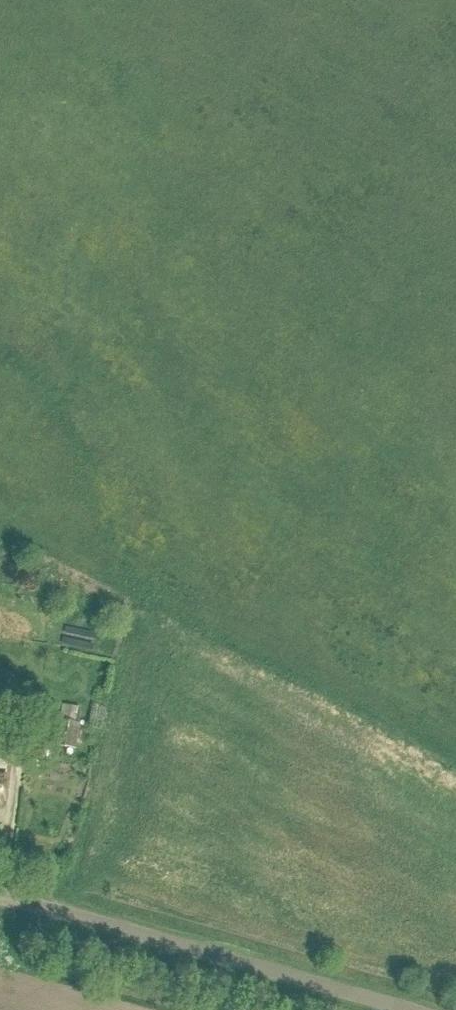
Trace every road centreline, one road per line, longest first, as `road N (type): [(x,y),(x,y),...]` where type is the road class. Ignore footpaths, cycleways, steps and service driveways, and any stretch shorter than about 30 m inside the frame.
road 1 (unclassified): [(407,1009),(0,895)]

